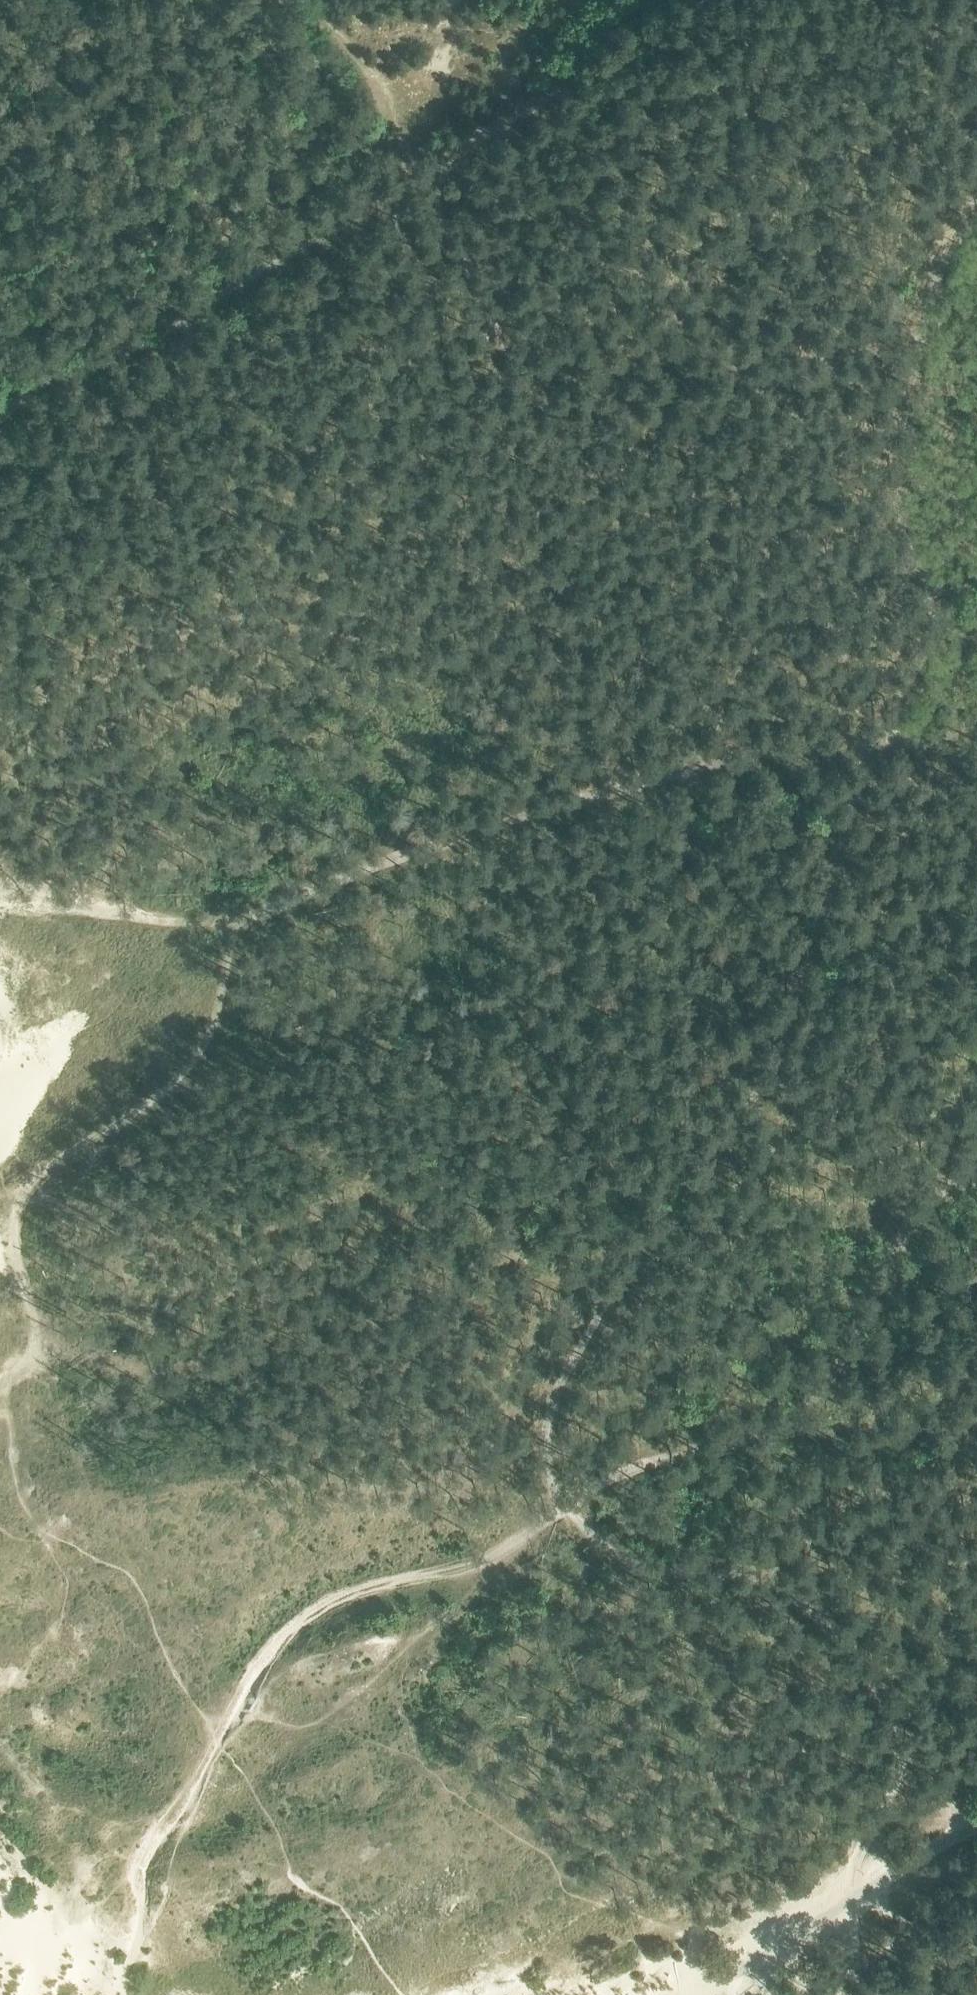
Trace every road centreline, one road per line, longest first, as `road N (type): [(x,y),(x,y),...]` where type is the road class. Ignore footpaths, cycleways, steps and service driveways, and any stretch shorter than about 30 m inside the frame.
road 1 (track): [(976,1160),(918,1214),(834,1377),(807,1407),(775,1429),(634,1468),(480,1565),(356,1596),(309,1615),(272,1645),(151,1845),(127,1984),(141,1994)]
road 2 (track): [(0,896),(209,932),(640,779),(878,733),(959,726),(976,715)]
road 3 (track): [(279,0),(334,28),(371,71),(416,183),(143,346),(50,380),(0,419)]
road 4 (track): [(209,932),(178,1037),(74,1138),(24,1206),(31,1357),(0,1379)]
road 5 (track): [(31,1357),(151,1370)]

